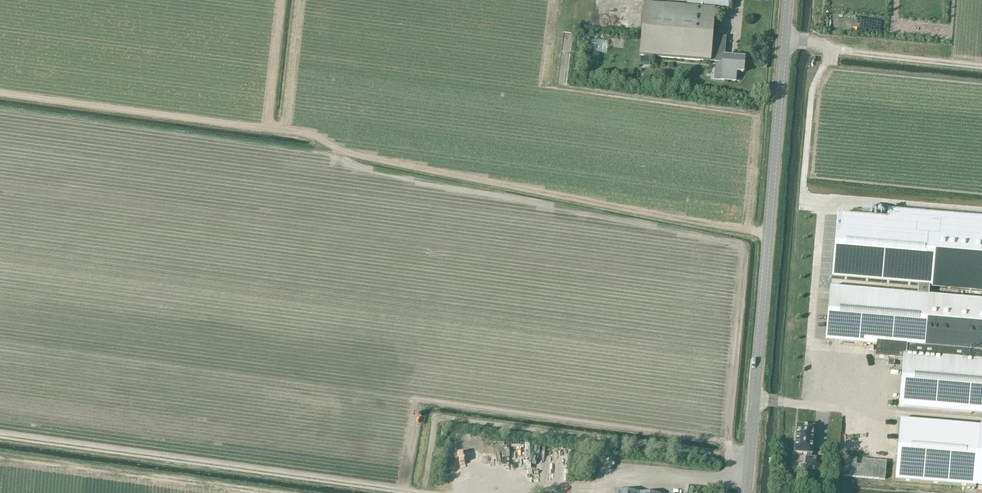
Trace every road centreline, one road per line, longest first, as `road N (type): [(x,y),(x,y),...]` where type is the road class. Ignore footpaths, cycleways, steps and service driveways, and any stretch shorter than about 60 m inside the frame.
road 1 (track): [(0,92),(309,134),(353,155),(769,234)]
road 2 (track): [(981,67),(833,51),(812,91),(803,202),(830,204),(817,404),(754,399)]
road 3 (unclassified): [(746,492),(789,0)]
road 4 (track): [(417,492),(0,434)]
road 5 (track): [(830,204),(981,215)]

